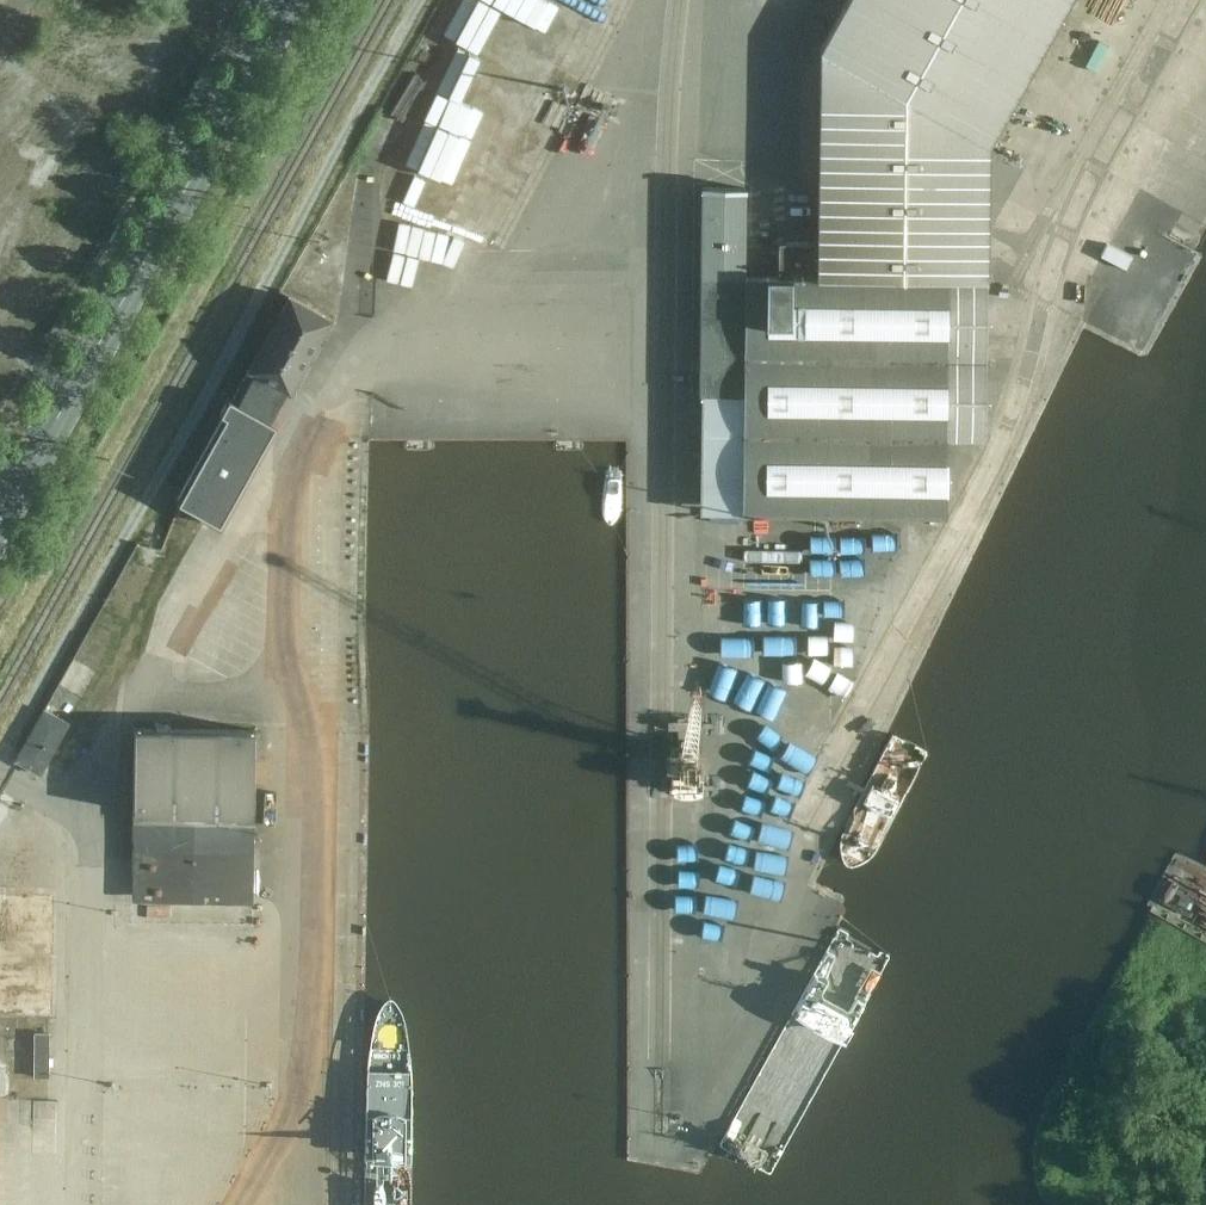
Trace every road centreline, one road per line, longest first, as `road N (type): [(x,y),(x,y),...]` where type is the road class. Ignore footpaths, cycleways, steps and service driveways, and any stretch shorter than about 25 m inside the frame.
road 1 (secondary): [(297,0),(0,530)]
road 2 (unclassified): [(0,773),(91,830),(87,1204)]
road 3 (residential): [(703,0),(695,124)]

